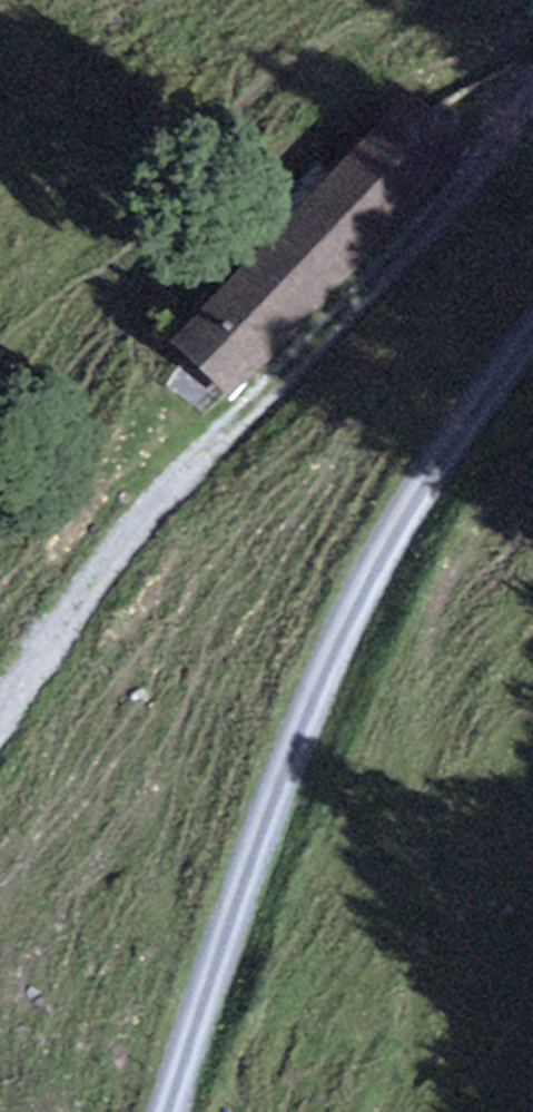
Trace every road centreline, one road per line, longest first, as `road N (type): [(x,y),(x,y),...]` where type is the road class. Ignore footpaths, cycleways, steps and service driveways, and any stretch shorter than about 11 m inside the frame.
road 1 (track): [(165,1111),(259,837),(367,585),(461,437),(532,345)]
road 2 (track): [(0,714),(86,583),(154,500),(532,131)]

